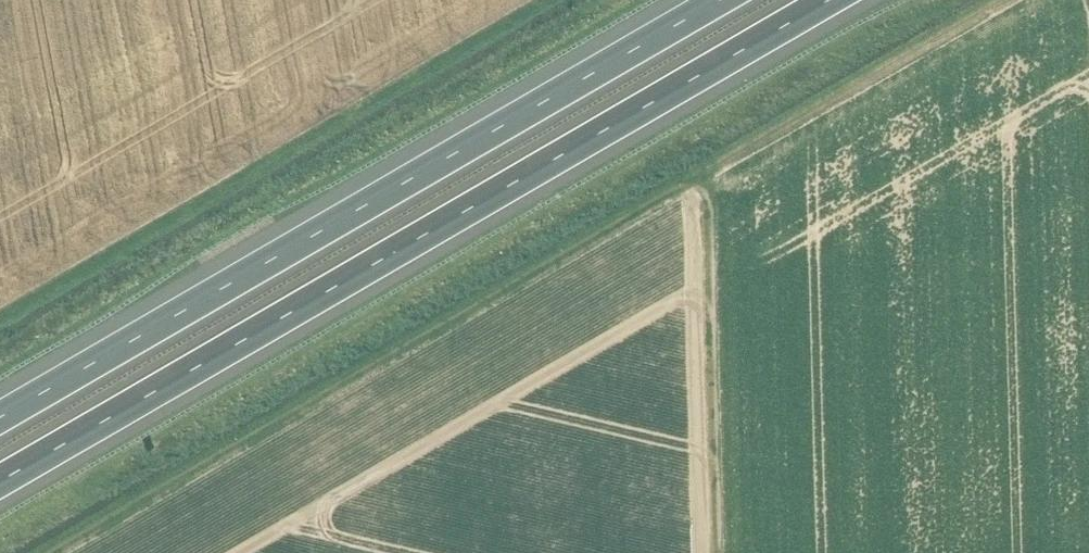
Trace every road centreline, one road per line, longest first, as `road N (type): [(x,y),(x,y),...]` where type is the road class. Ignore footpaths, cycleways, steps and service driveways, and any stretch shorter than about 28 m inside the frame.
road 1 (motorway): [(0,481),(829,0)]
road 2 (motorway): [(720,0),(0,418)]

